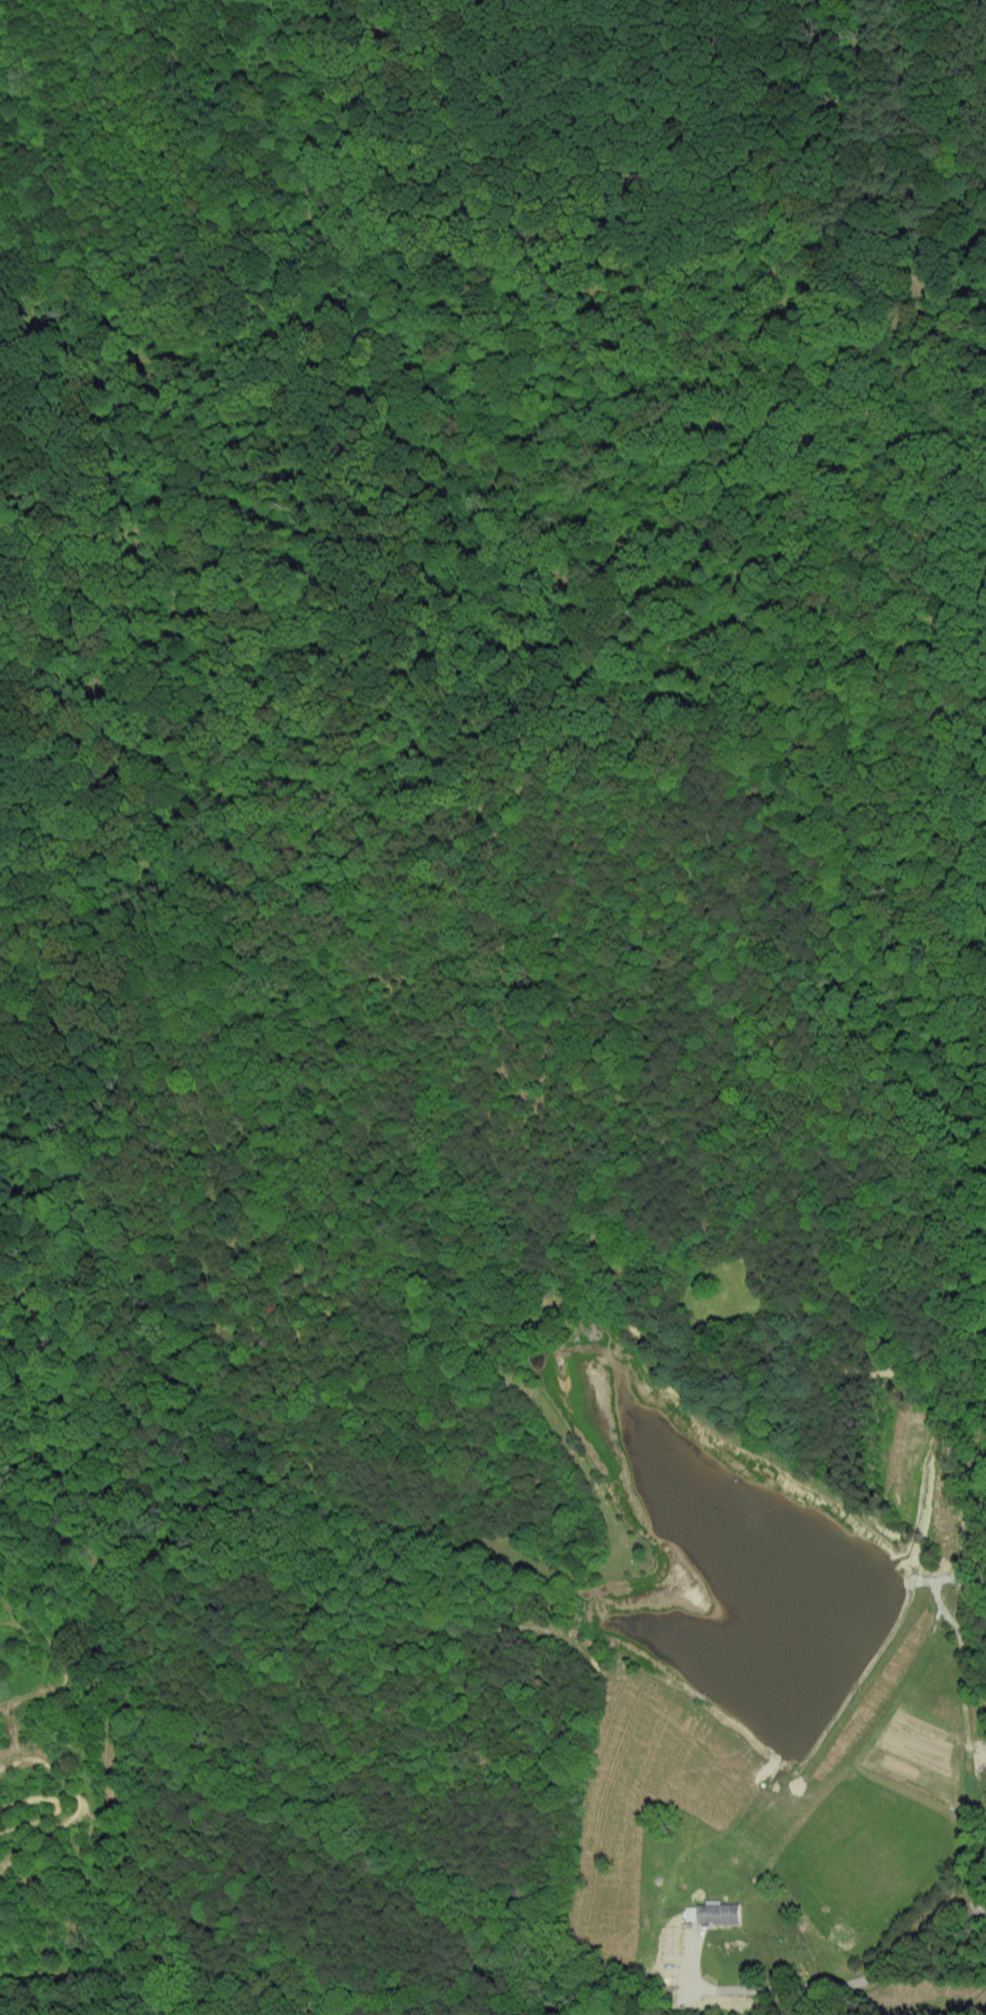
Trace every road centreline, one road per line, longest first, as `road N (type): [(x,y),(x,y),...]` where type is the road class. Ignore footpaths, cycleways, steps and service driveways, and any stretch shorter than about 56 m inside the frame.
road 1 (residential): [(692,1957),(693,1985),(718,1993),(985,1995)]

